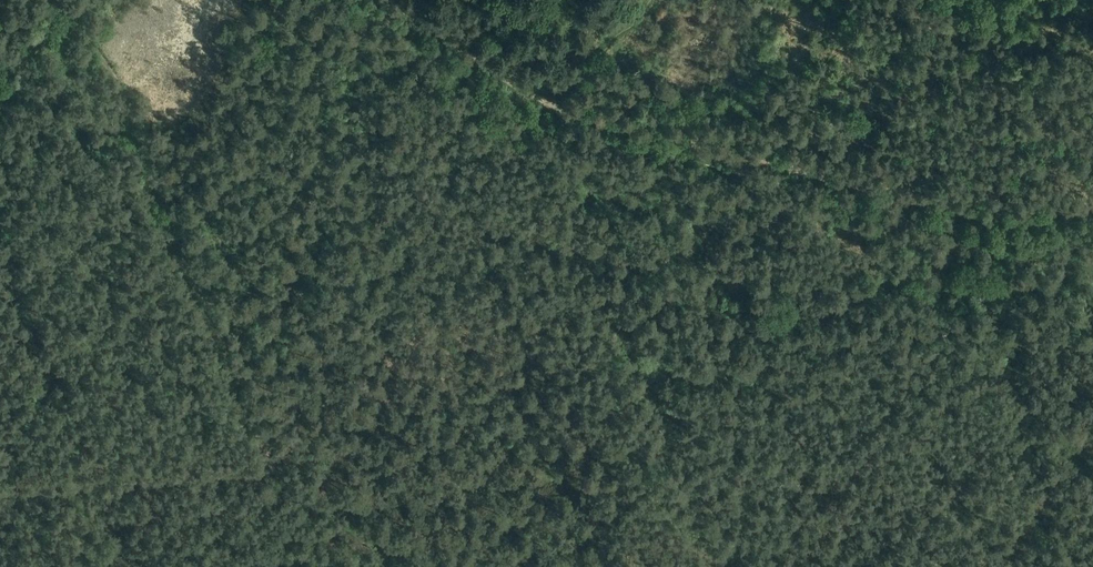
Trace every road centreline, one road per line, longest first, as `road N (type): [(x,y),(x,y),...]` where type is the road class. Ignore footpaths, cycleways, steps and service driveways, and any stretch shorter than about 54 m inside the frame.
road 1 (track): [(1092,205),(997,217),(548,104)]
road 2 (track): [(273,466),(134,152),(116,77),(81,17)]
road 3 (track): [(0,497),(273,466),(349,566)]
road 4 (track): [(389,0),(548,104)]
road 5 (track): [(548,104),(650,0)]

